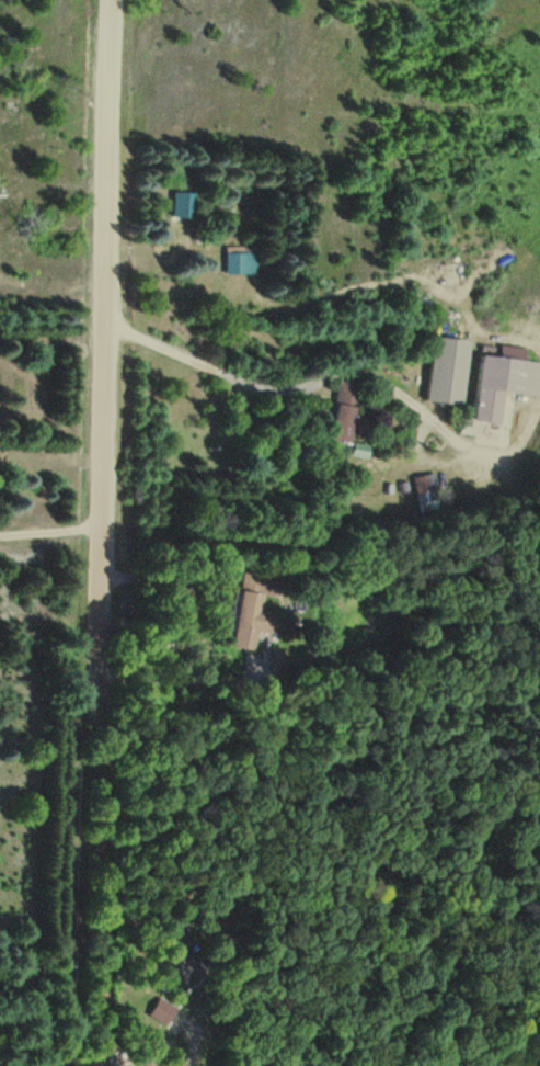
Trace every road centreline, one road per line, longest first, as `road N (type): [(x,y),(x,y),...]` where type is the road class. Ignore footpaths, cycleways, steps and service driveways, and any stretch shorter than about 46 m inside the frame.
road 1 (residential): [(107,1065),(106,0)]

